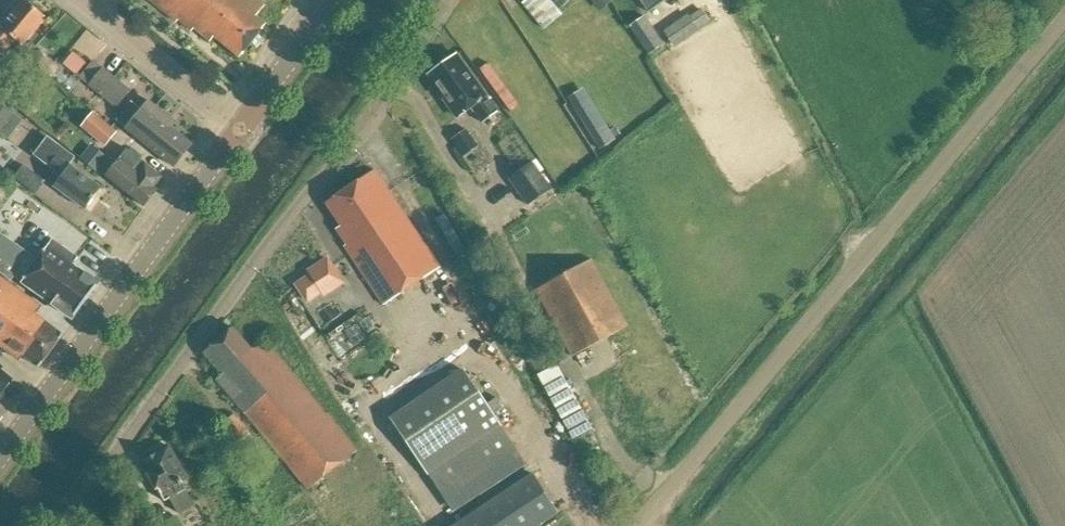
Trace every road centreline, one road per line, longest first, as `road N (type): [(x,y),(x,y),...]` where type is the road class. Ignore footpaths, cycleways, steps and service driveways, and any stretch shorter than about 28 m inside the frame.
road 1 (unclassified): [(632,525),(1064,11)]
road 2 (unclassified): [(58,525),(300,206),(378,118),(455,0)]
road 3 (tertiary): [(0,450),(244,121)]
road 4 (unclassified): [(244,121),(100,0)]
road 5 (tertiary): [(244,121),(332,0)]

